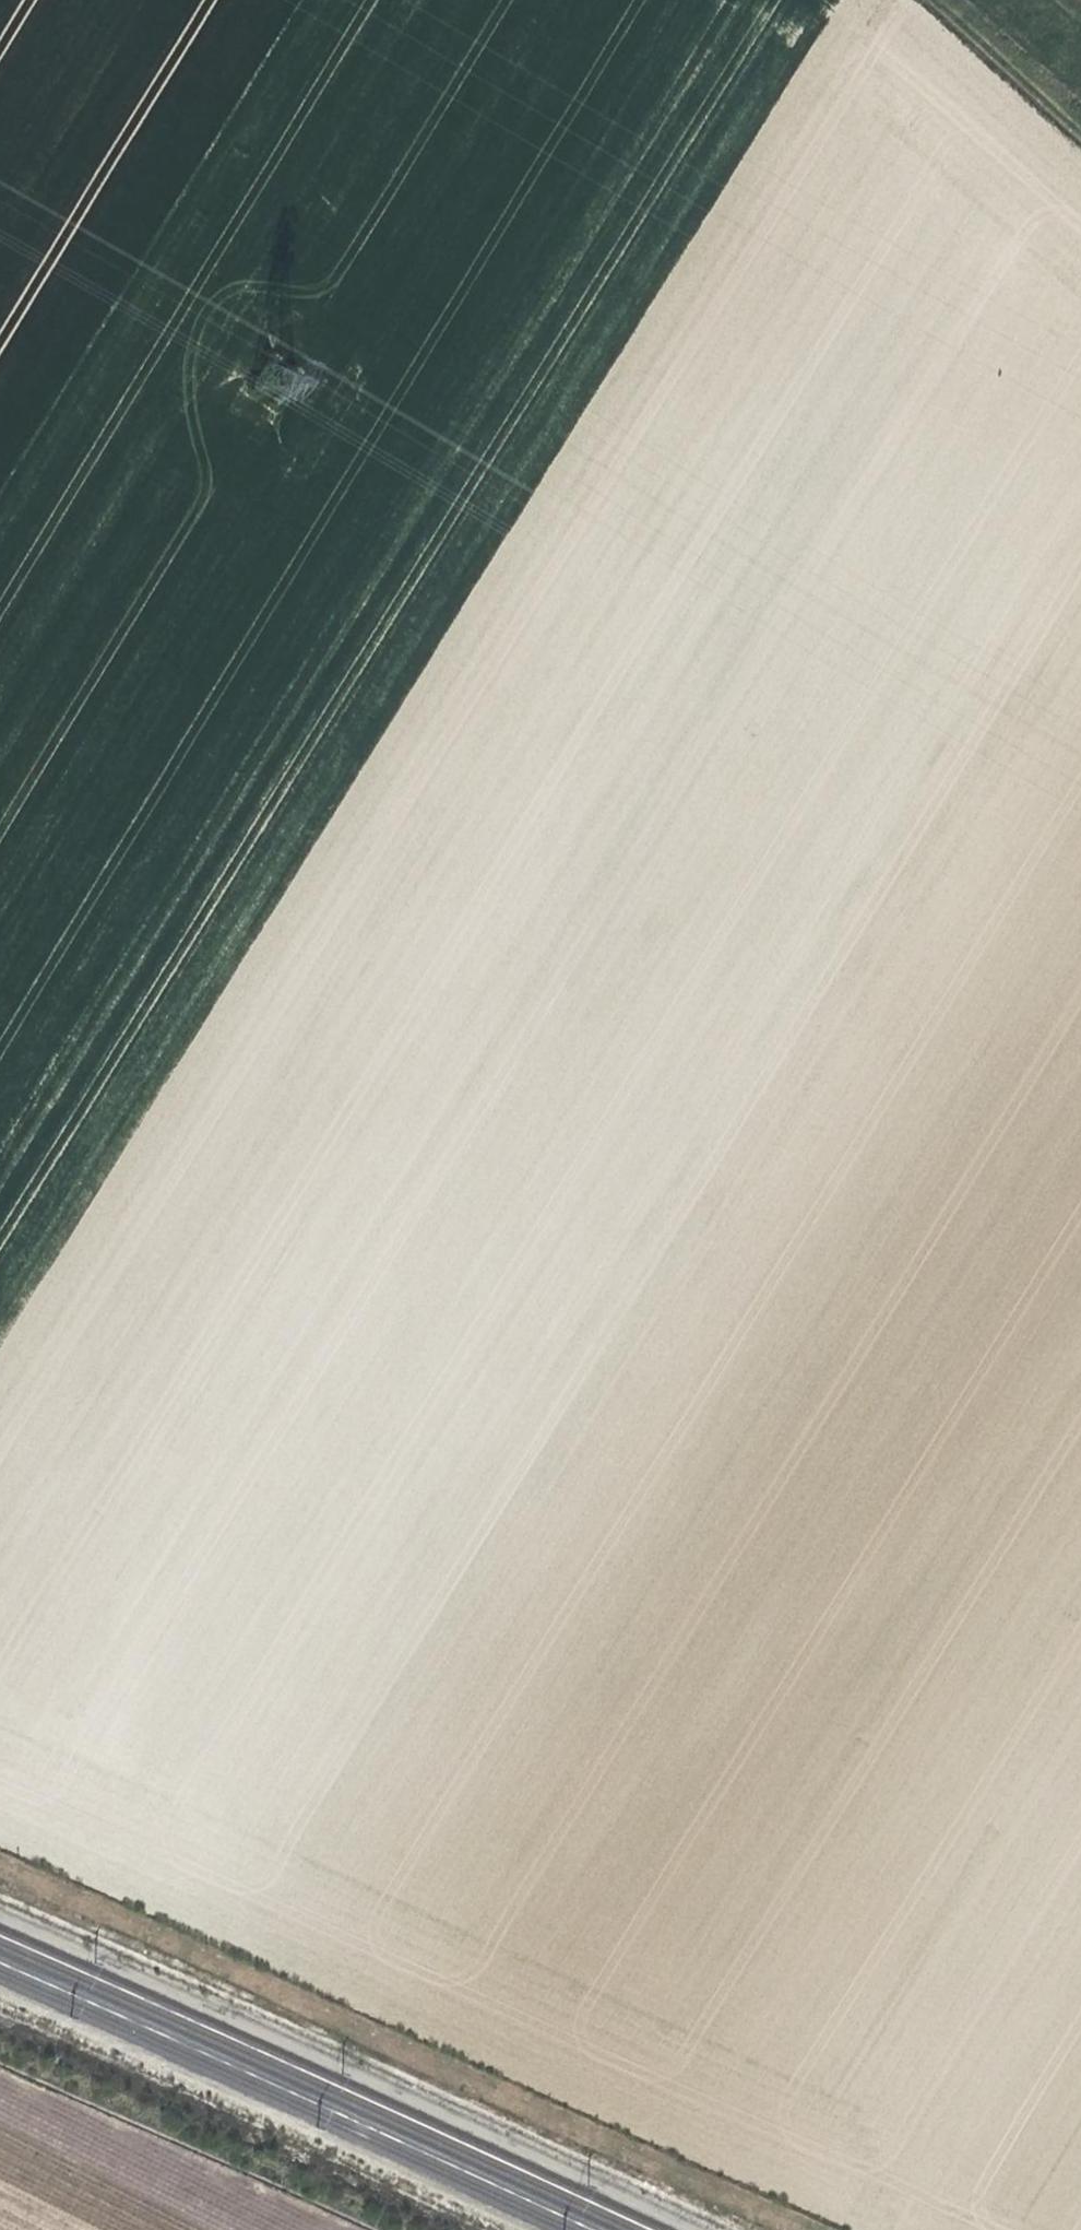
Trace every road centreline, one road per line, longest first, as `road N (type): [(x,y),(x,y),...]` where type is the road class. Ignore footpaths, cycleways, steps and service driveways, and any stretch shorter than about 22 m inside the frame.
road 1 (track): [(0,2070),(369,2229)]
road 2 (track): [(838,2229),(609,2128)]
road 3 (track): [(927,0),(1080,135)]

